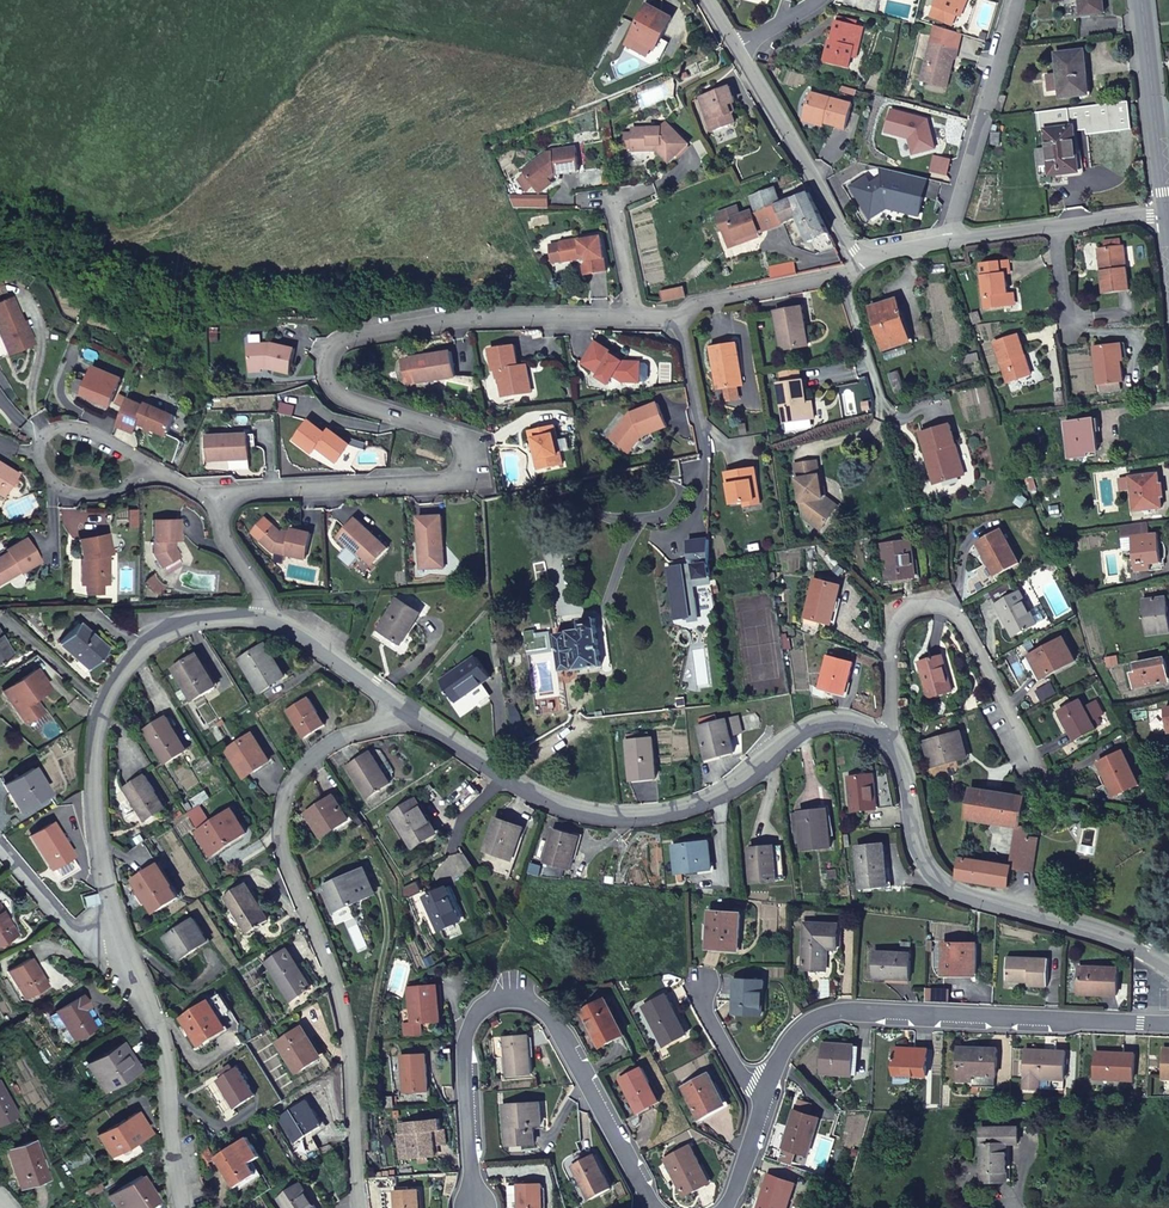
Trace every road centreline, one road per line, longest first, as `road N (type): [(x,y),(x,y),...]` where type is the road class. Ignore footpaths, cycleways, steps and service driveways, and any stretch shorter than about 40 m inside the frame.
road 1 (residential): [(633,316),(475,317),(357,335),(332,352),(328,376),(338,394),(458,435),(471,451),(466,474),(436,484),(243,491),(223,508)]
road 2 (residential): [(361,1207),(352,1064),(335,985),(283,842),(283,801),(304,768),(343,735),(406,710)]
road 3 (residential): [(888,737),(851,714),(808,726),(711,799),(667,817),(603,818),(554,807),(406,710)]
road 4 (residential): [(472,1206),(466,1045),(476,1014),(495,997),(517,994),(539,1003),(558,1026),(655,1207)]
road 5 (residential): [(764,1111),(786,1043),(808,1017),(848,1010),(1168,1023)]
road 6 (residential): [(263,606),(181,614),(130,652),(101,709),(91,795),(101,875),(130,953)]
road 7 (residential): [(1168,972),(1106,931),(967,897),(934,871),(888,737)]
road 8 (residential): [(1028,754),(951,606),(916,608),(892,629),(888,737)]
road 9 (residential): [(130,953),(160,1035),(165,1123),(183,1207)]
road 10 (residential): [(1018,0),(954,221),(940,243)]
road 11 (unclassified): [(739,53),(864,259)]
road 12 (secondary): [(1164,209),(1141,0)]
road 13 (residential): [(155,466),(85,434),(52,436),(44,455),(59,479),(100,498)]
road 14 (residential): [(406,710),(321,635),(263,606)]
road 15 (residential): [(847,276),(696,304),(678,318)]
road 16 (residential): [(0,847),(80,937),(130,953)]
road 17 (residential): [(893,416),(880,400),(847,276)]
road 18 (residential): [(703,980),(708,1012),(764,1111)]
road 19 (residential): [(678,318),(705,453)]
road 20 (residential): [(613,195),(633,316)]

